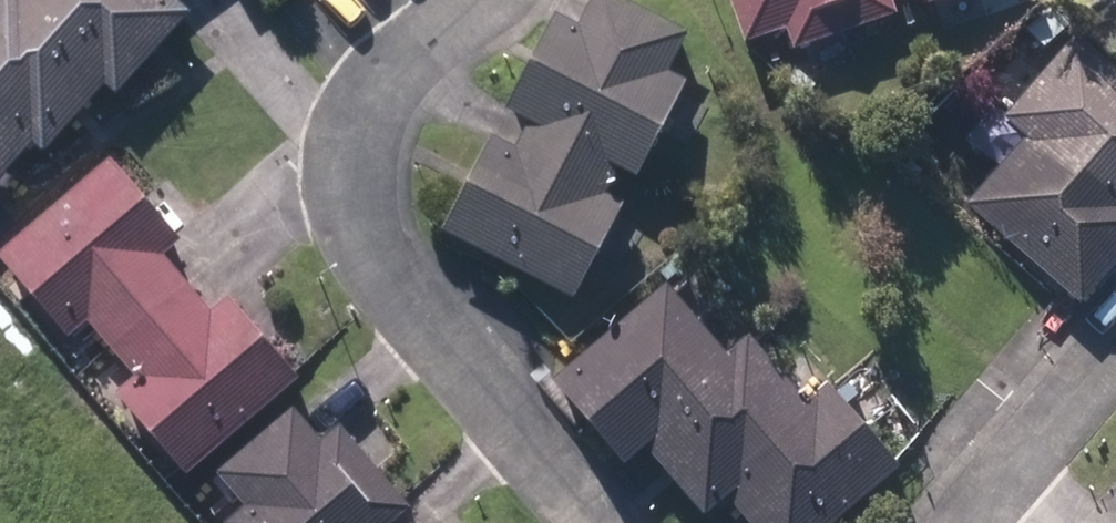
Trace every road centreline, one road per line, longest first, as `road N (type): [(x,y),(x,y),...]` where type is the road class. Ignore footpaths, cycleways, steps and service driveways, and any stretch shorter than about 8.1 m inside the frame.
road 1 (residential): [(479,0),(388,86),(357,176),(362,224),(381,268),(600,522)]
road 2 (residential): [(967,522),(1115,358)]

